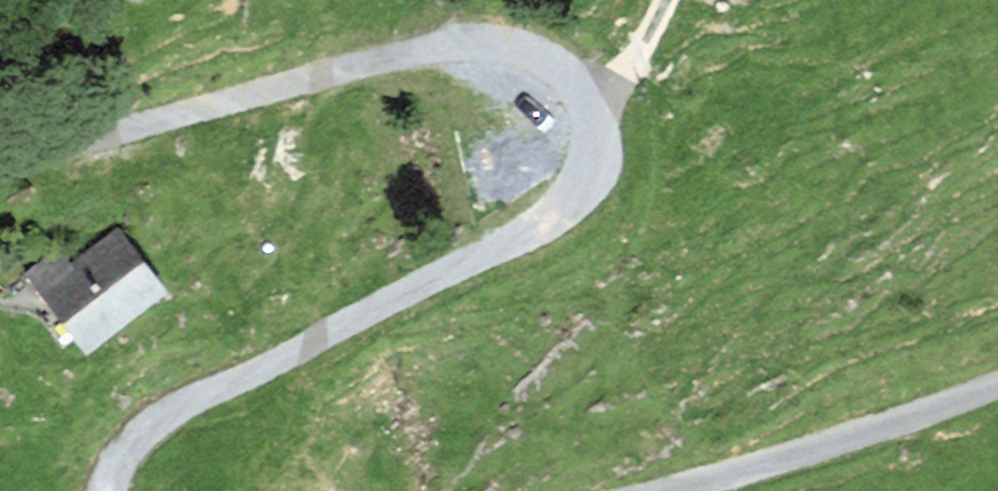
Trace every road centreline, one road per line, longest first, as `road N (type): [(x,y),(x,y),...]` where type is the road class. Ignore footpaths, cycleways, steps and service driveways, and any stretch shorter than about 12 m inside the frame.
road 1 (track): [(591,110),(588,169),(554,214),(156,421),(133,442),(111,490)]
road 2 (track): [(0,161),(399,52),(524,50),(553,64),(591,110)]
road 3 (track): [(657,490),(997,384)]
road 4 (track): [(591,110),(639,51),(664,0)]

